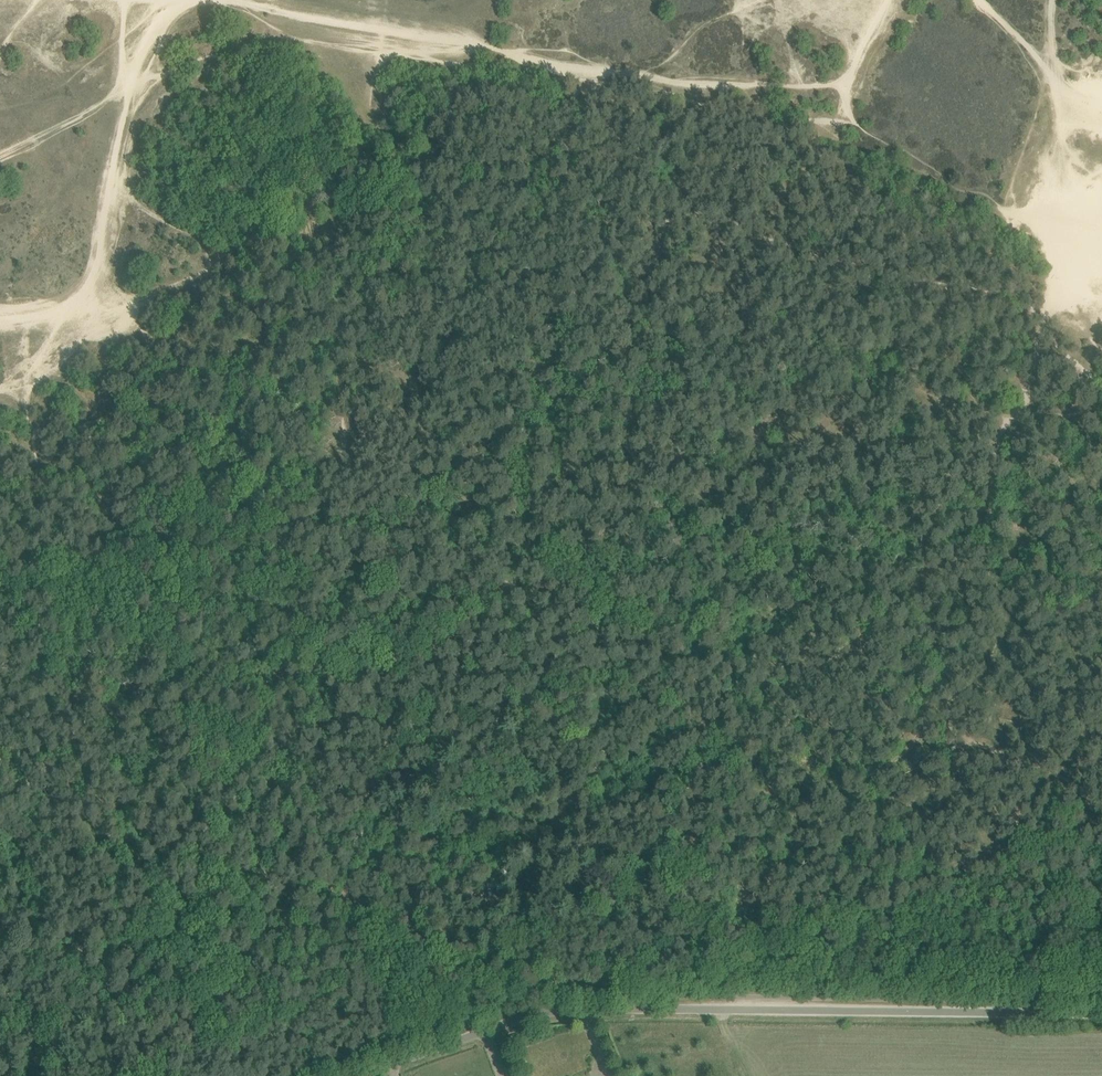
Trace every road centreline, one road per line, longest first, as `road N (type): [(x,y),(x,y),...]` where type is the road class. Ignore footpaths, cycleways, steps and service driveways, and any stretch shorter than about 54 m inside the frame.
road 1 (unclassified): [(357,1075),(510,1022),(577,1009),(1101,1014)]
road 2 (track): [(1052,0),(1041,330)]

